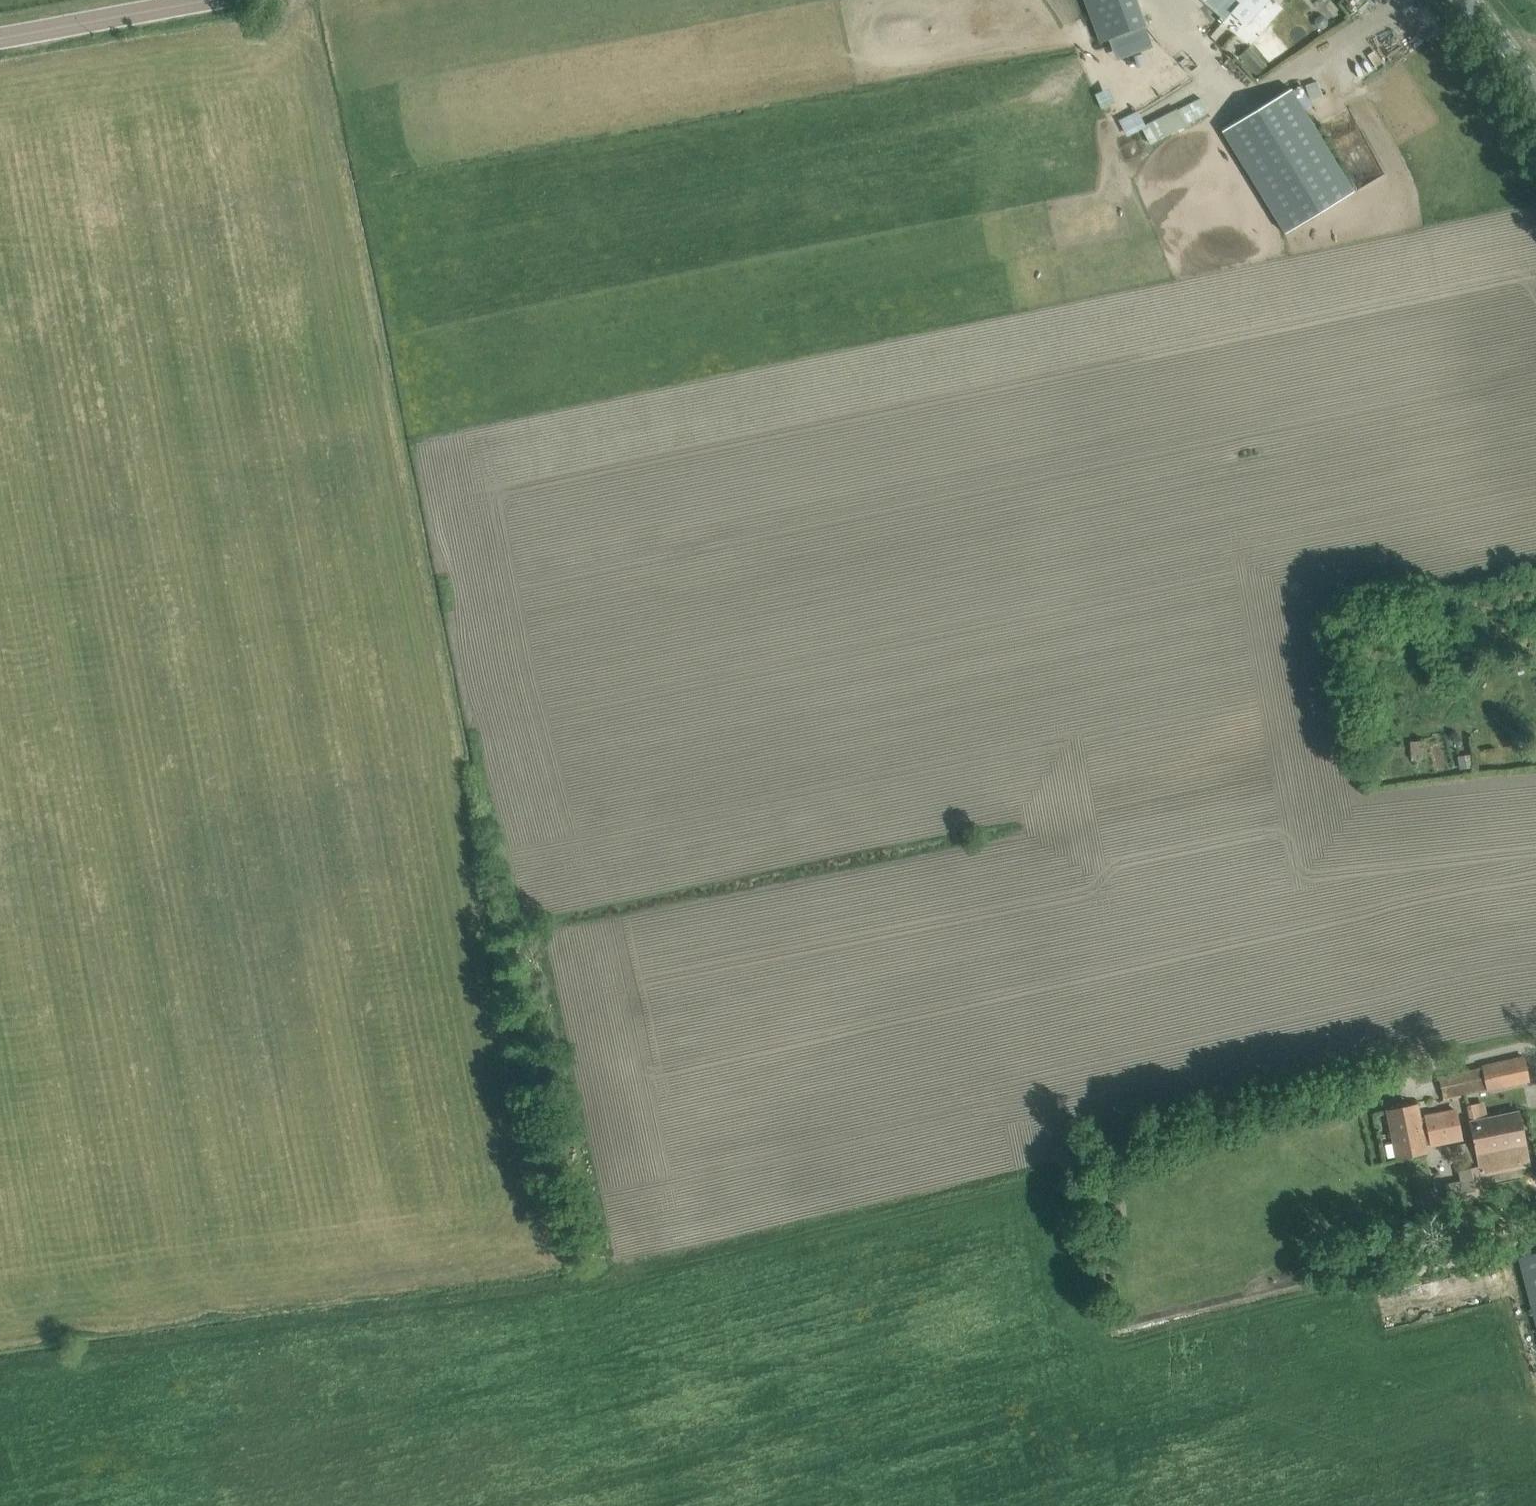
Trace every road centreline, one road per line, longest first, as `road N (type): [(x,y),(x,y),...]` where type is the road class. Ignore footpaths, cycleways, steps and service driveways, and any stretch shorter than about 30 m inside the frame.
road 1 (tertiary): [(0,38),(206,0)]

